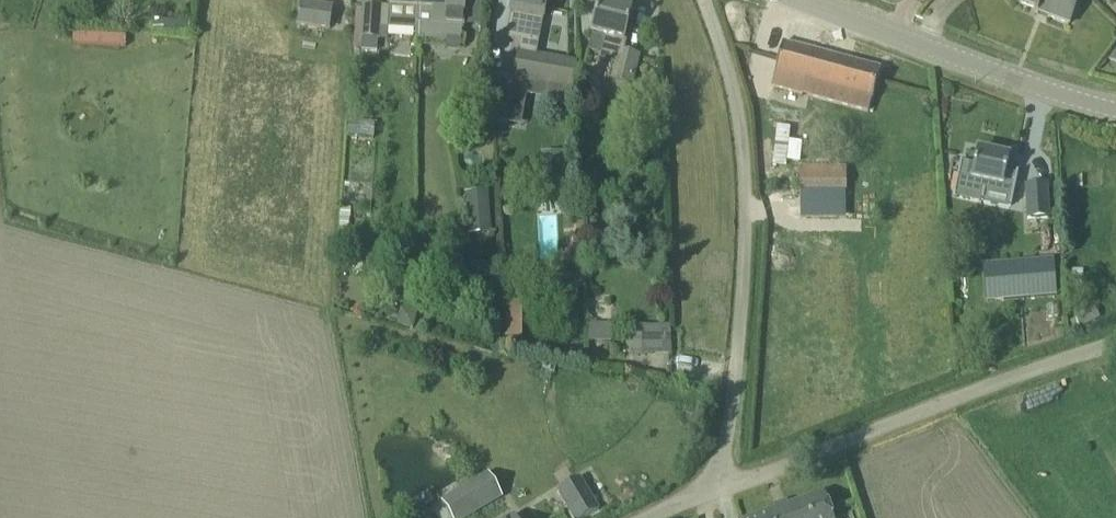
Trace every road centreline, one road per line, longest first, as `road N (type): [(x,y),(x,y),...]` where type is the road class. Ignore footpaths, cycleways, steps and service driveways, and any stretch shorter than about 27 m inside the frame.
road 1 (track): [(718,490),(750,179),(738,95),(708,0)]
road 2 (track): [(1115,353),(718,490)]
road 3 (secondary): [(1115,111),(802,0)]

